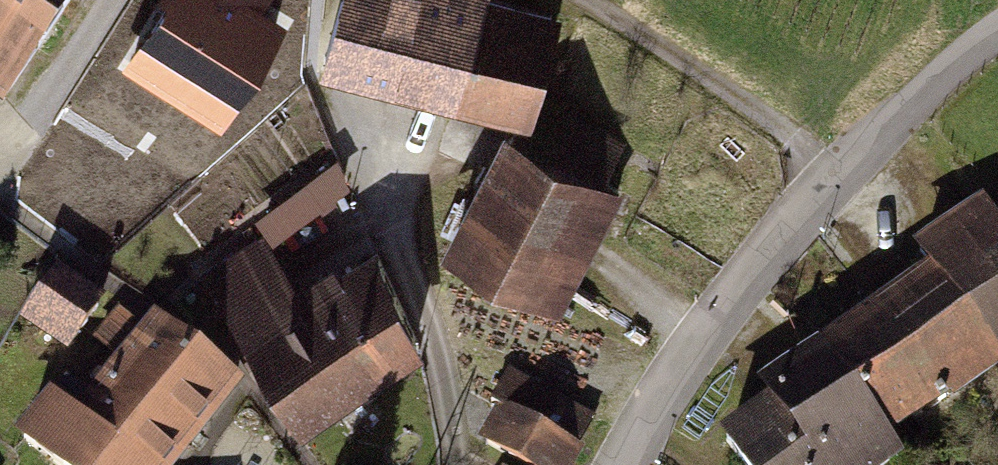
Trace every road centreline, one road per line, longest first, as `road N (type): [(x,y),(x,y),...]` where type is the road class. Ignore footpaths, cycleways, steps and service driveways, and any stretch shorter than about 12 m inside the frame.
road 1 (residential): [(622,464),(677,354),(839,175),(997,24)]
road 2 (residential): [(451,464),(445,381),(369,109)]
road 3 (track): [(839,175),(681,55),(569,0)]

